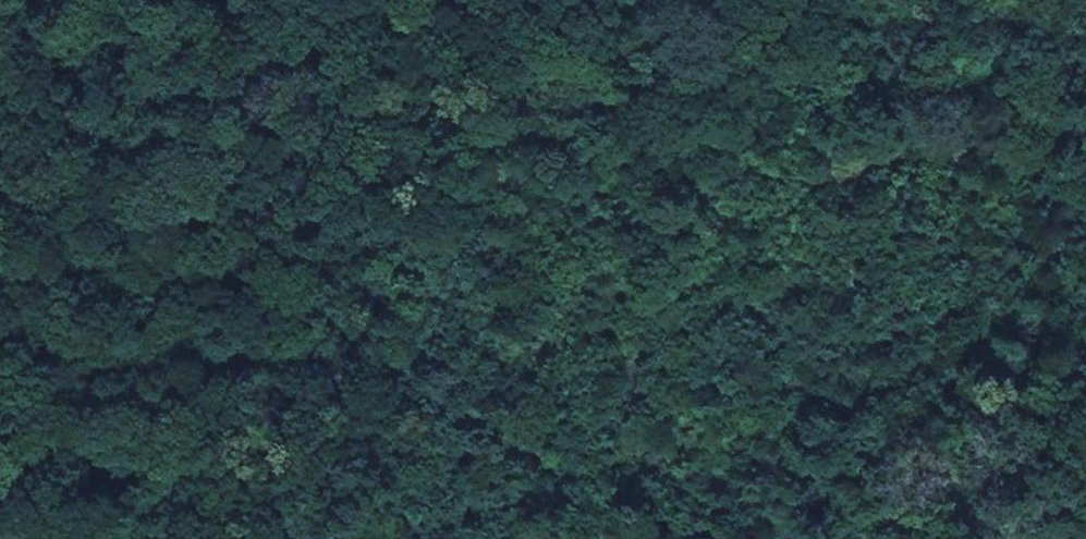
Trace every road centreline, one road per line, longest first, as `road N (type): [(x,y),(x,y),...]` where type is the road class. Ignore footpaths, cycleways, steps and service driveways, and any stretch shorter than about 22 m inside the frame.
road 1 (track): [(909,538),(792,0)]

